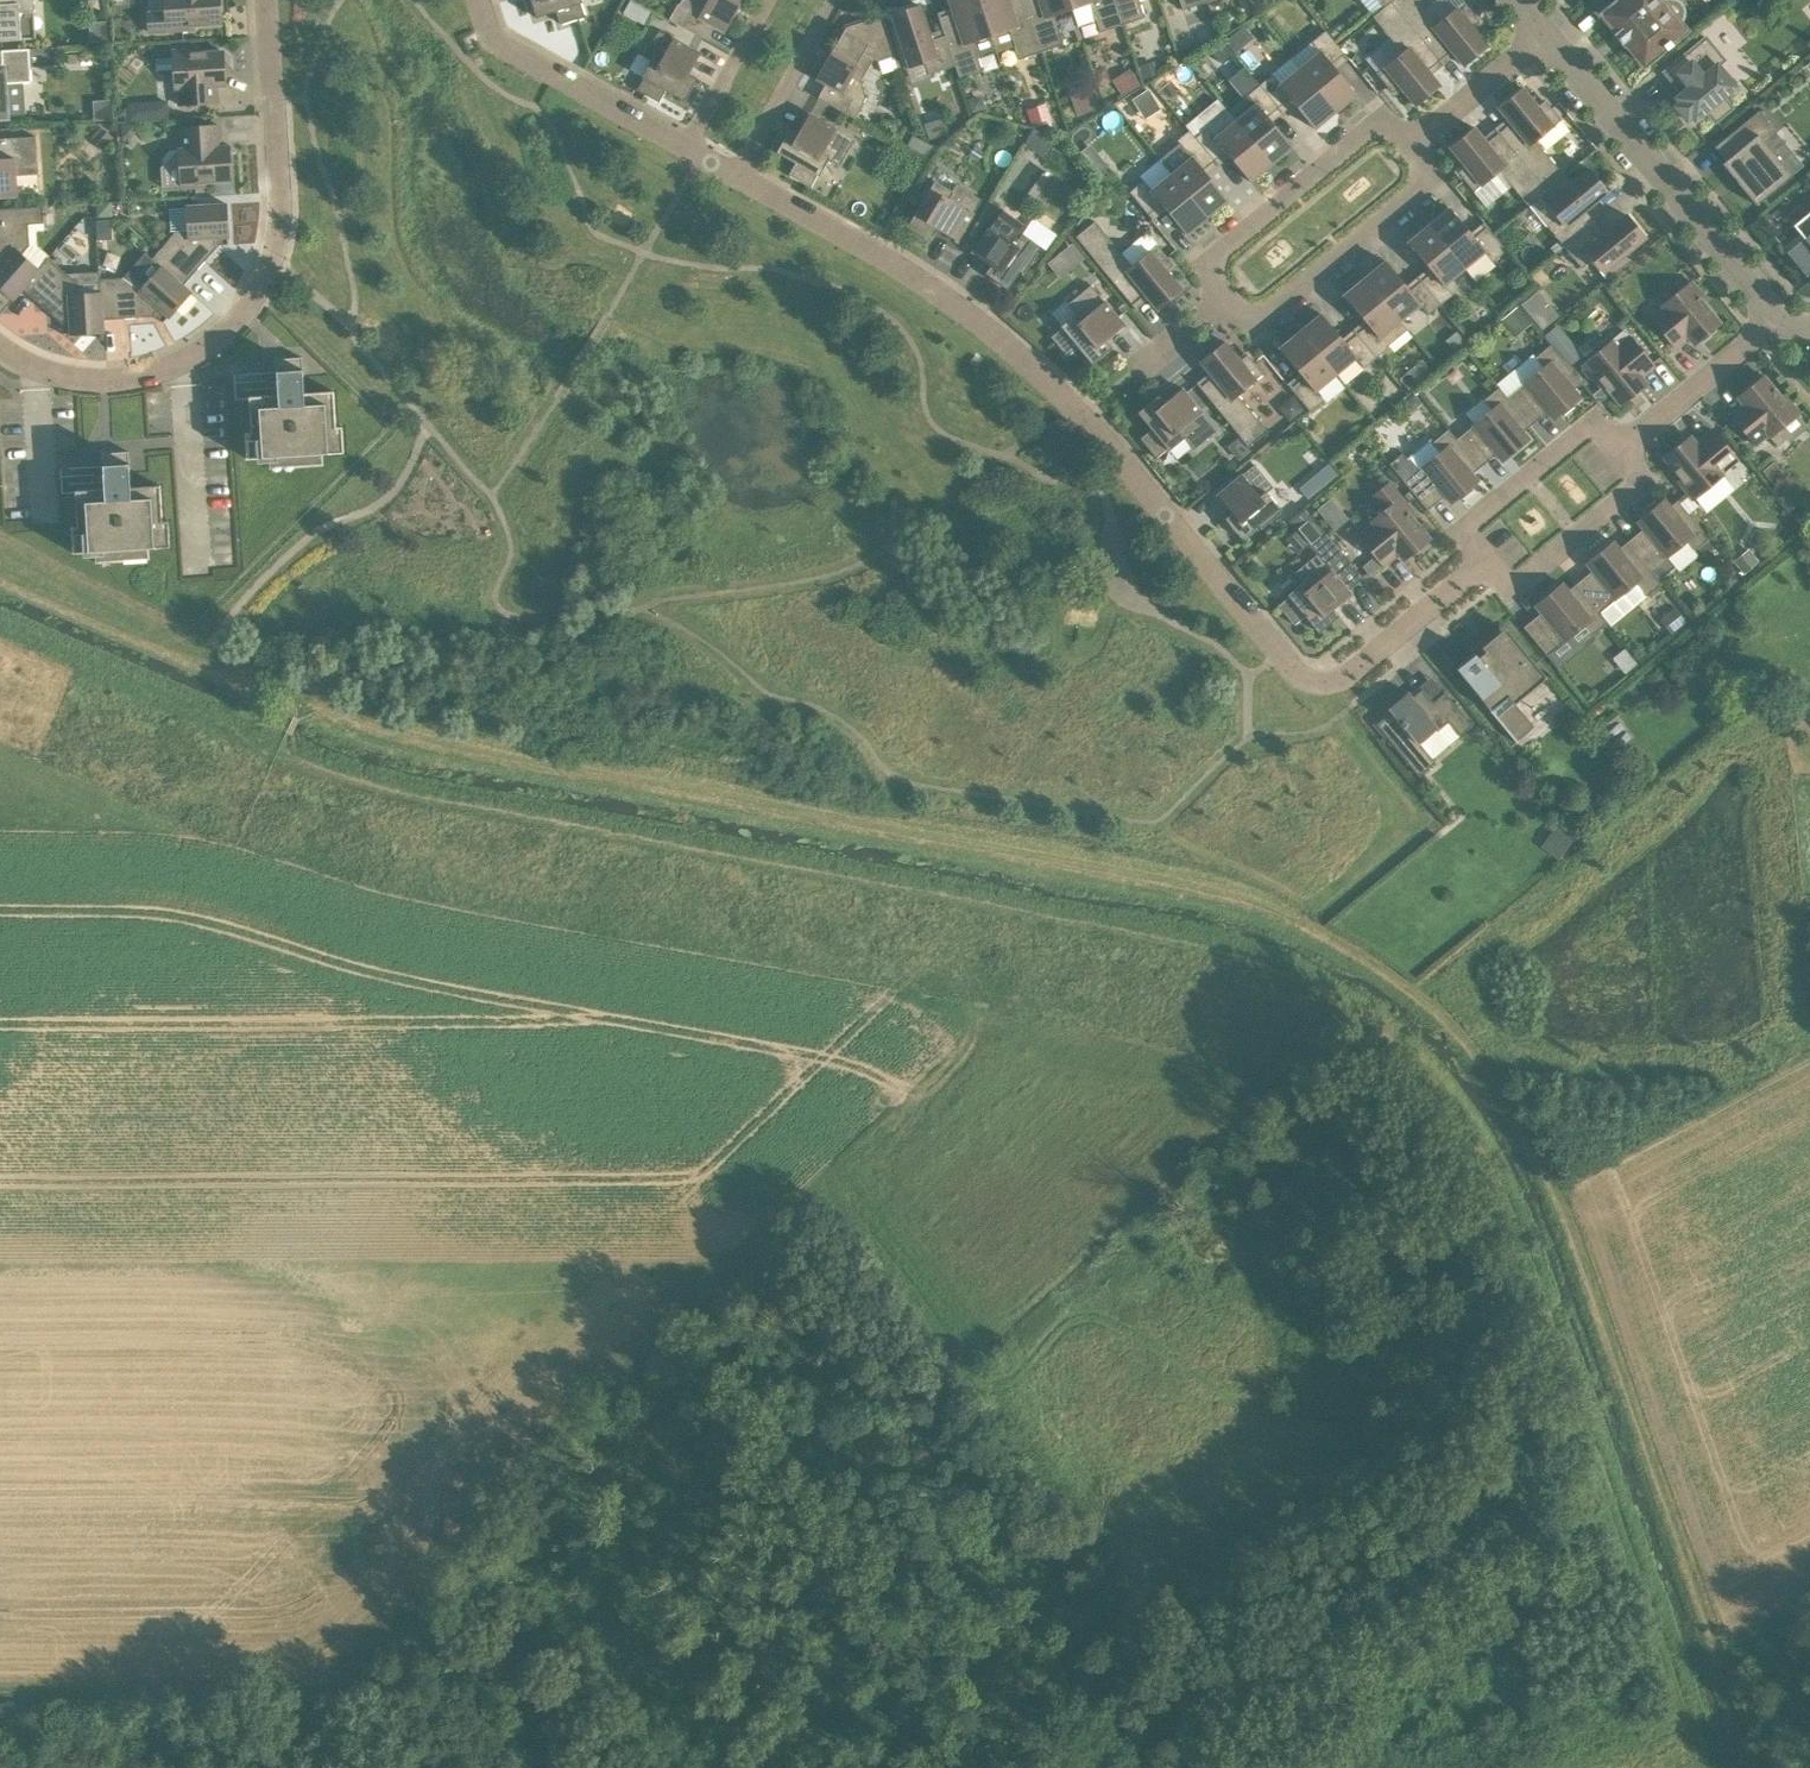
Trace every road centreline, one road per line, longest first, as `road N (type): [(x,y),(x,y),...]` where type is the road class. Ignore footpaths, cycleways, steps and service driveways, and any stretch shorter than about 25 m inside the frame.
road 1 (residential): [(740,181),(950,307),(1084,413),(1281,655)]
road 2 (residential): [(0,349),(67,378),(133,379),(198,357),(253,302),(274,237),(261,0)]
road 3 (residential): [(1774,321),(1545,41)]
road 4 (residential): [(1222,299),(1245,314),(1268,312),(1420,190),(1416,142)]
road 5 (residential): [(1222,299),(1215,276),(1221,254),(1357,139),(1391,130),(1416,142)]
road 6 (residential): [(479,0),(502,45),(691,152)]
road 7 (residential): [(1489,565),(1351,677),(1304,675),(1281,655)]
road 8 (residential): [(1620,450),(1597,424),(1464,533),(1489,565)]
road 9 (residential): [(1489,565),(1510,590),(1646,480),(1620,450)]
road 10 (residential): [(740,181),(839,0)]
road 11 (residential): [(1774,321),(1620,450)]
road 12 (residential): [(771,0),(691,152)]
road 13 (residential): [(1416,142),(1545,41)]

